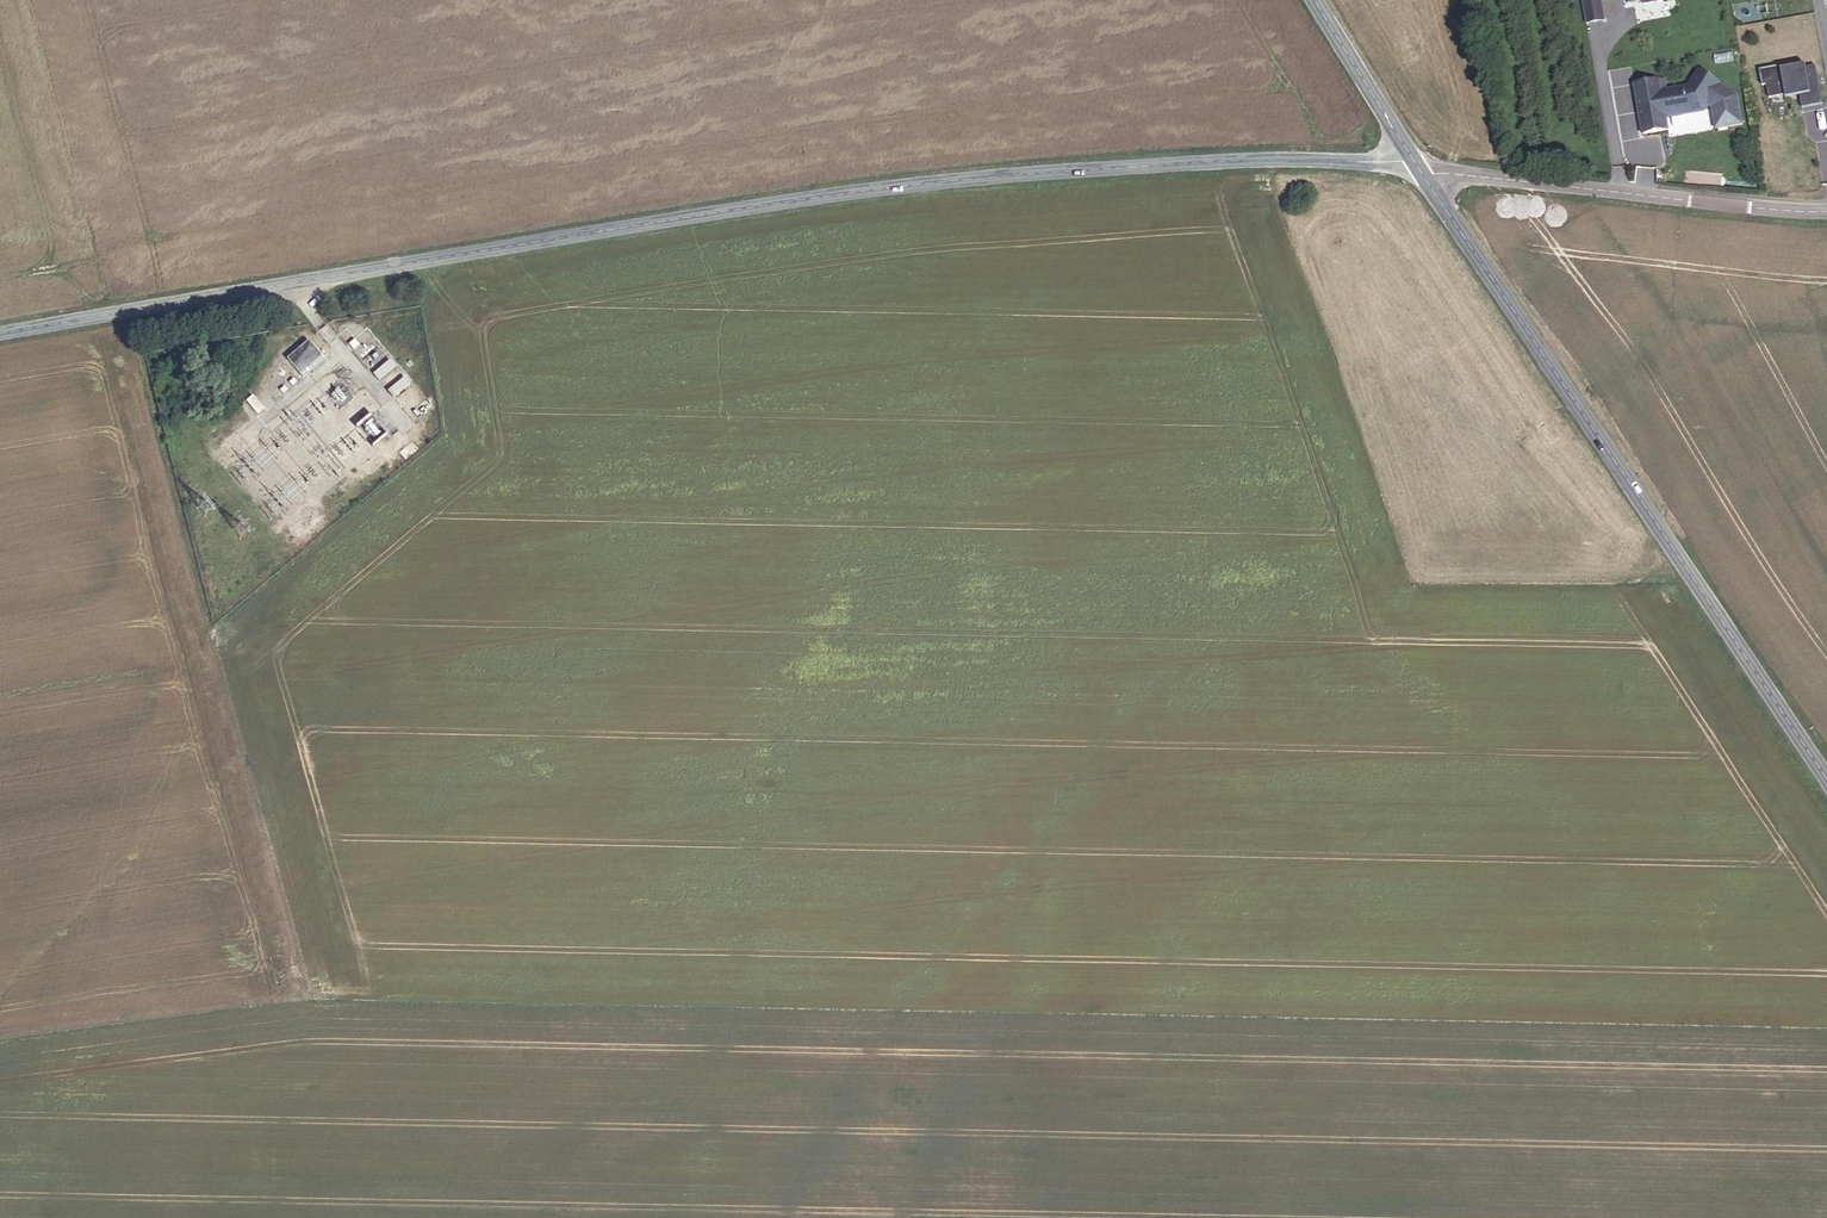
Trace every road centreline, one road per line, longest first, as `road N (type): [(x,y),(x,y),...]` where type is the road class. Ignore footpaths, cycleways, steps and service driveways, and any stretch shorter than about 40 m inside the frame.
road 1 (tertiary): [(0,336),(885,185),(1229,159),(1416,163)]
road 2 (secondary): [(1416,163),(1826,778)]
road 3 (tertiary): [(1416,163),(1826,201)]
road 4 (secondary): [(1316,0),(1416,163)]

